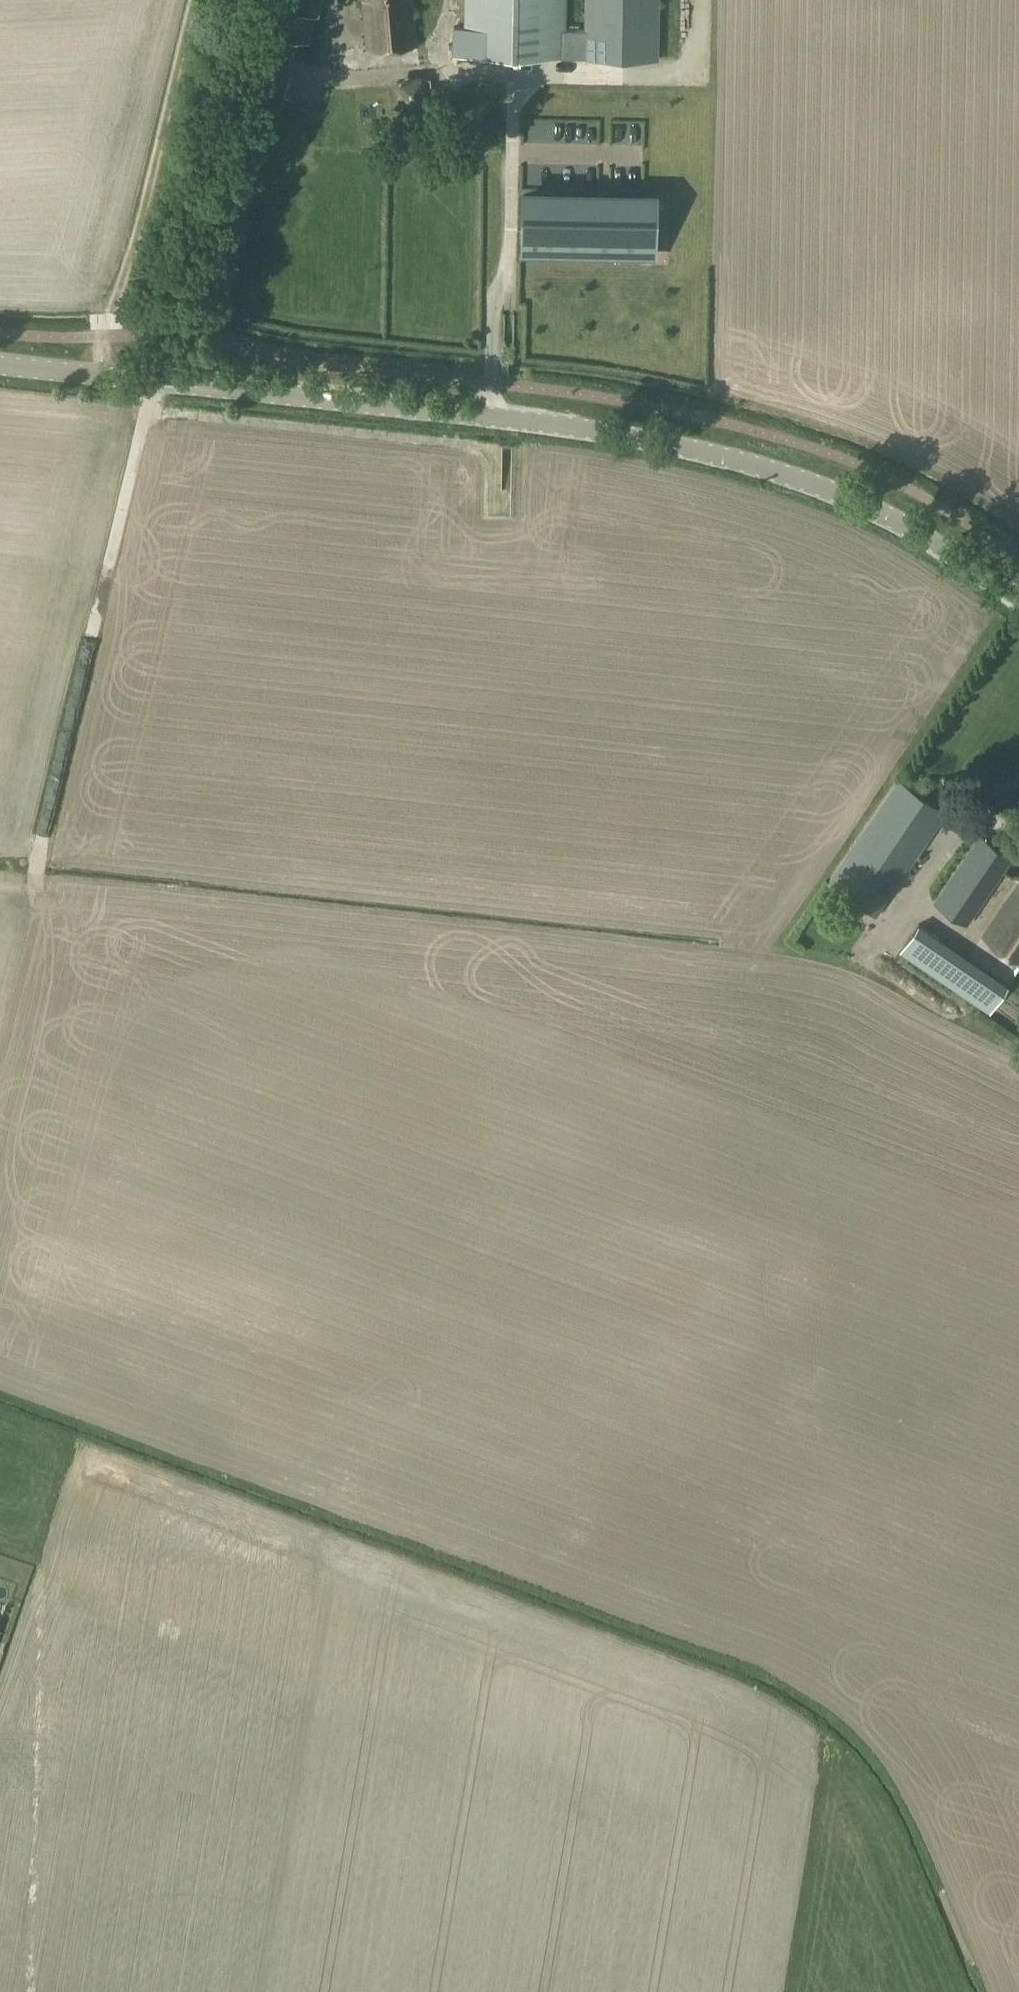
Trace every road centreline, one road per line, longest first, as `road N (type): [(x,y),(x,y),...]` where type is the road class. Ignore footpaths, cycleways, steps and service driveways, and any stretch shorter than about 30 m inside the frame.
road 1 (tertiary): [(1018,598),(900,518),(785,465),(508,421),(0,360)]

